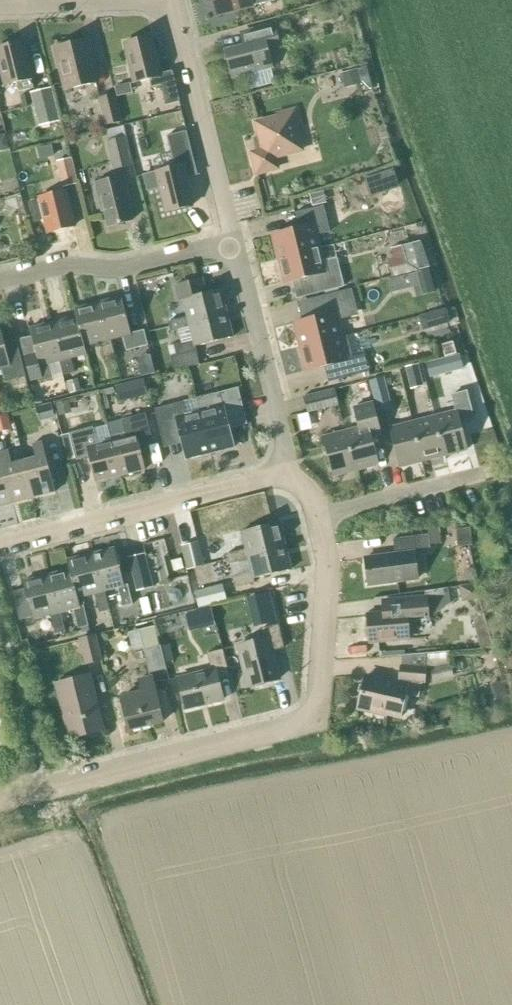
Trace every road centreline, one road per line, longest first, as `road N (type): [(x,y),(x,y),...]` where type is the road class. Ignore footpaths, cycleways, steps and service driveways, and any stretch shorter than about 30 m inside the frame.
road 1 (residential): [(0,799),(311,712),(330,570),(322,514)]
road 2 (residential): [(288,473),(0,544)]
road 3 (residential): [(234,242),(170,0)]
road 4 (residential): [(0,280),(58,266),(122,268),(234,242)]
road 5 (residential): [(288,473),(234,242)]
road 6 (residential): [(322,514),(506,467)]
road 7 (residential): [(0,5),(127,0)]

